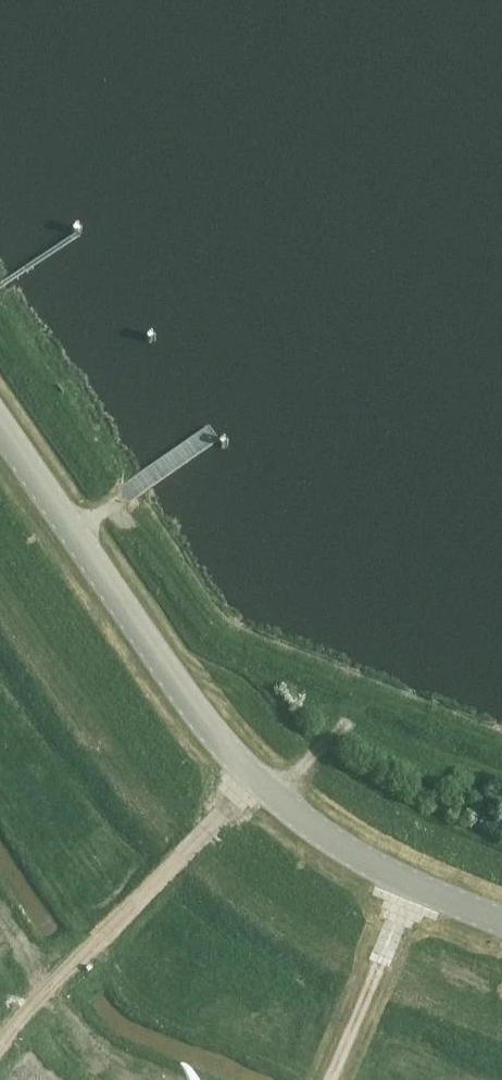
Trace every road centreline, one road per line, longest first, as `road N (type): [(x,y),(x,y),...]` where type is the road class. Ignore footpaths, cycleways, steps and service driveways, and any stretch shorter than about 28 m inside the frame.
road 1 (unclassified): [(501,926),(378,872),(242,774),(0,427)]

